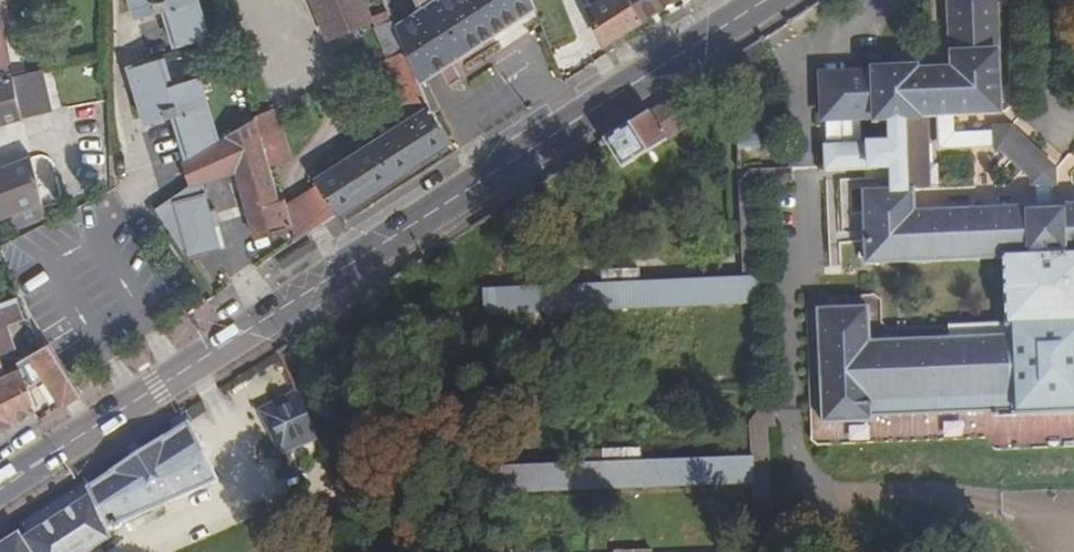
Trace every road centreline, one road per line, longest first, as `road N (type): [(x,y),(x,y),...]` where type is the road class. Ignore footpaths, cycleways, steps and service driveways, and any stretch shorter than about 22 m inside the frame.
road 1 (secondary): [(0,485),(768,0)]

